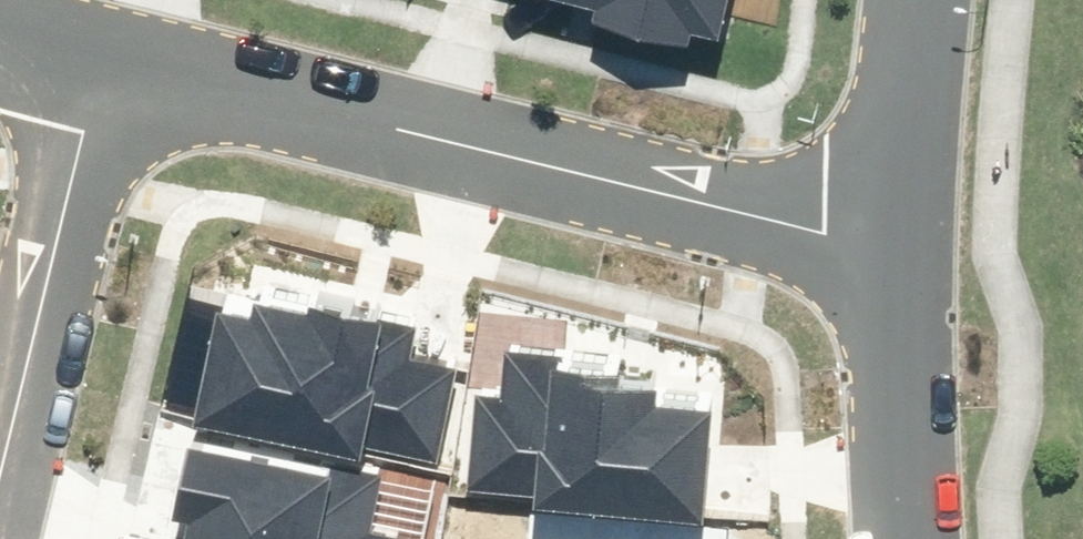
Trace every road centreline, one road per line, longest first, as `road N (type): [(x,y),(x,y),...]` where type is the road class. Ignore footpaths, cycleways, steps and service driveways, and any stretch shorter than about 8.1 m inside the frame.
road 1 (residential): [(103,56),(889,251)]
road 2 (residential): [(103,56),(0,480)]
road 3 (residential): [(889,251),(923,538)]
road 4 (residential): [(923,0),(889,251)]

